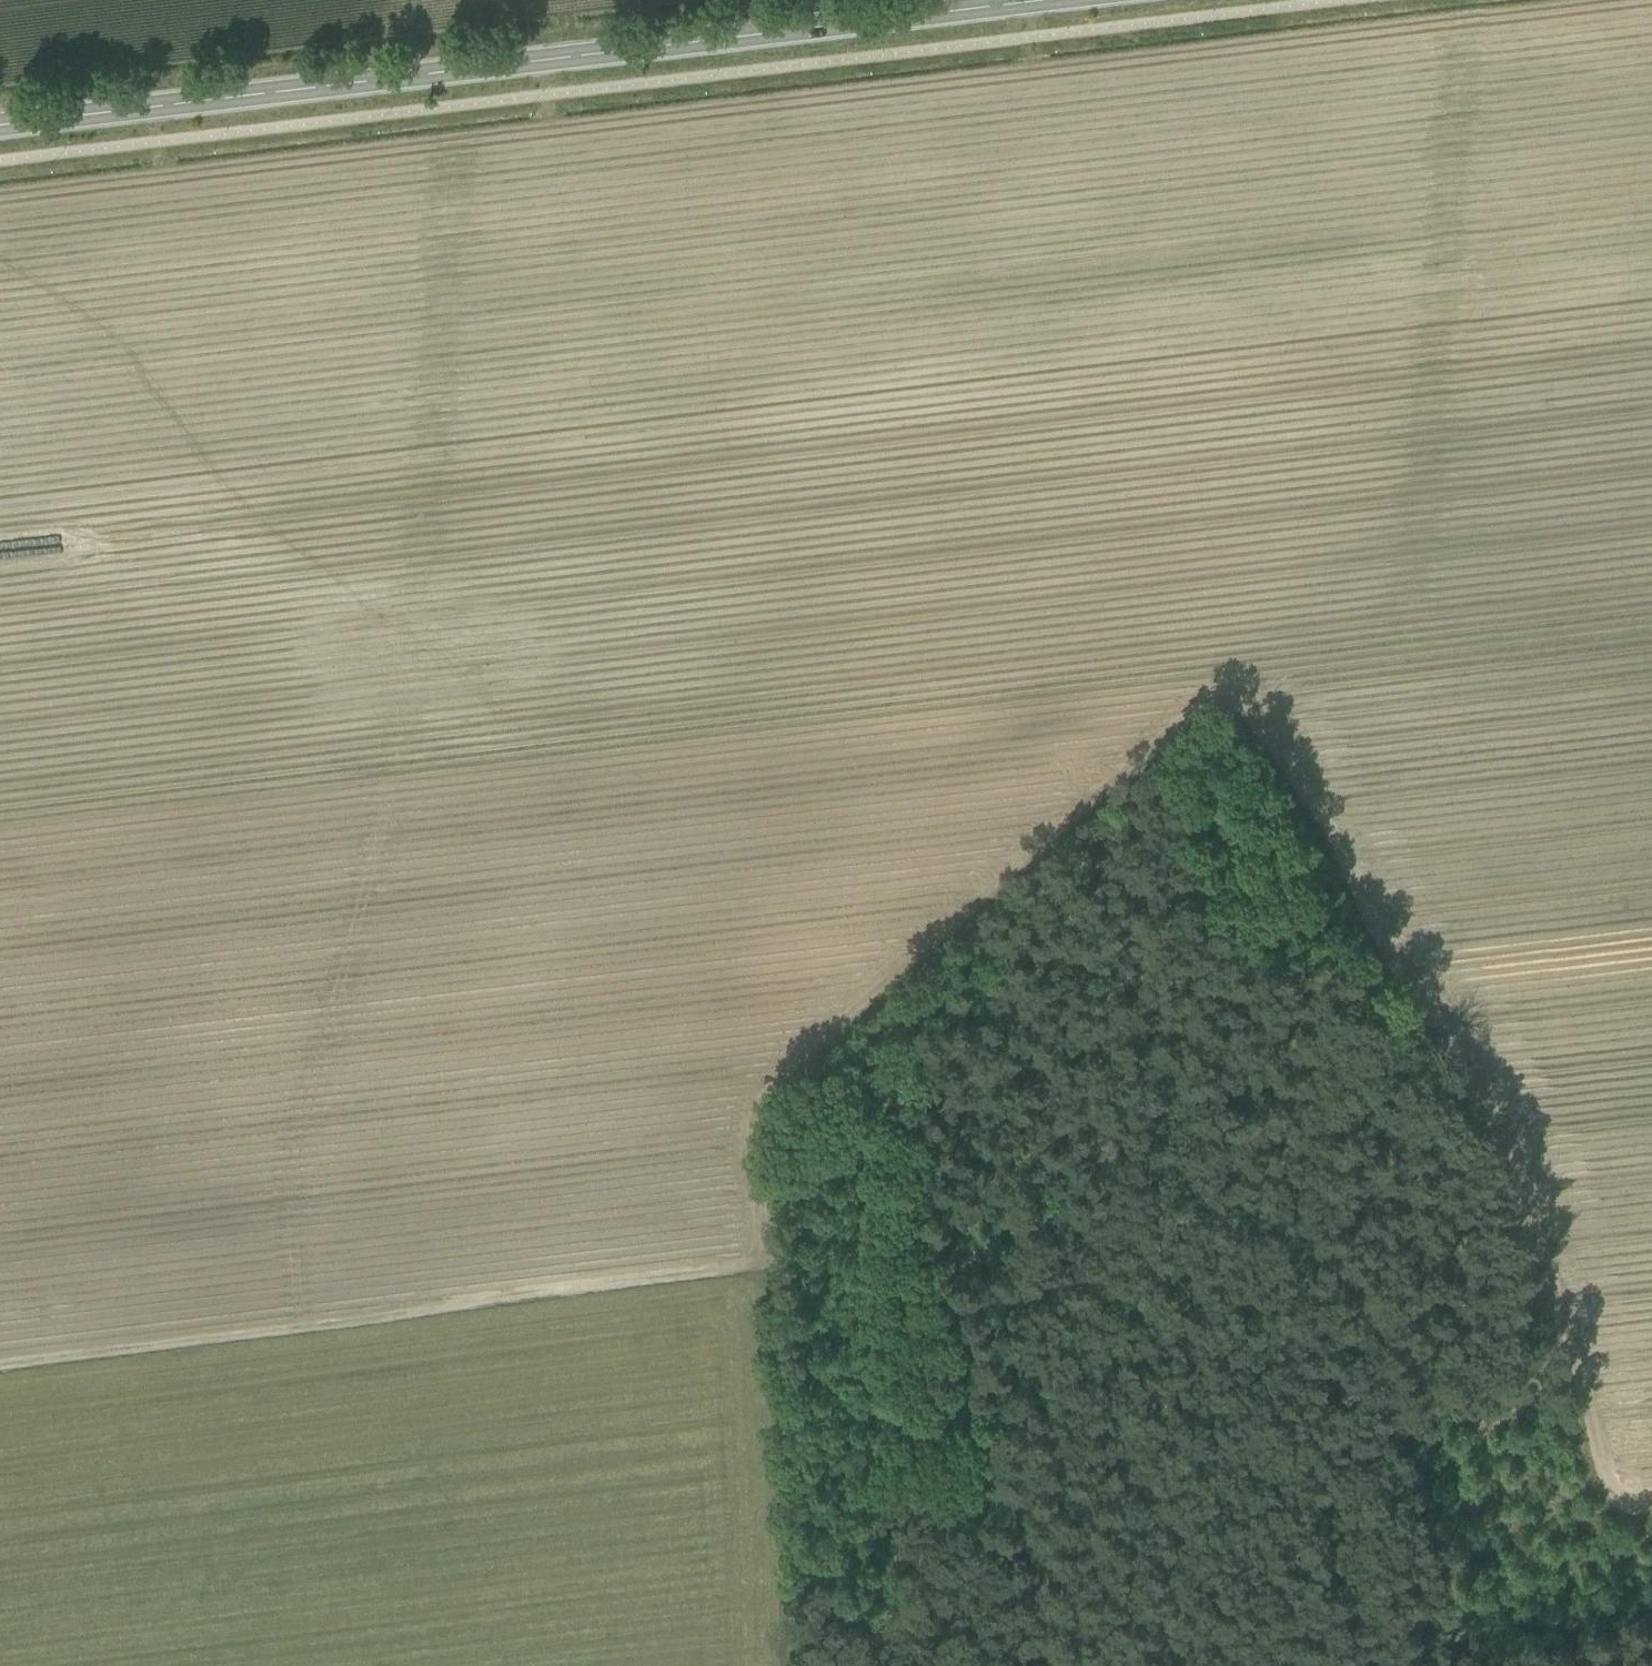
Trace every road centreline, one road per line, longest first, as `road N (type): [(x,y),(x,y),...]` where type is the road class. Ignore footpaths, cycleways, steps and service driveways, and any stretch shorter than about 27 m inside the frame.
road 1 (secondary): [(0,130),(1059,0)]
road 2 (track): [(1260,1665),(1344,1657),(1463,1629),(1578,1618),(1651,1597)]

